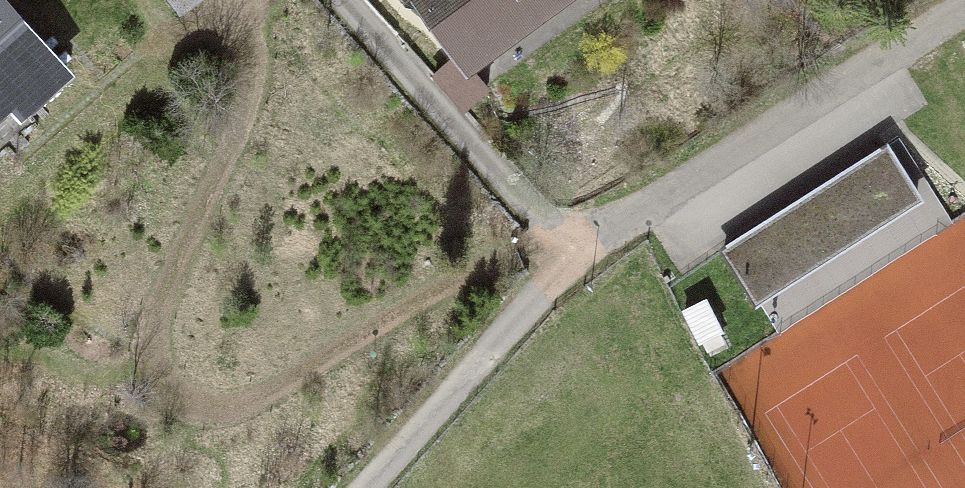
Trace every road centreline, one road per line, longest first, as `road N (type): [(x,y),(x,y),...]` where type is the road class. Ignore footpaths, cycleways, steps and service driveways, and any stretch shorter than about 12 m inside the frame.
road 1 (residential): [(964,13),(579,247)]
road 2 (track): [(358,0),(579,247)]
road 3 (track): [(364,487),(579,247)]

